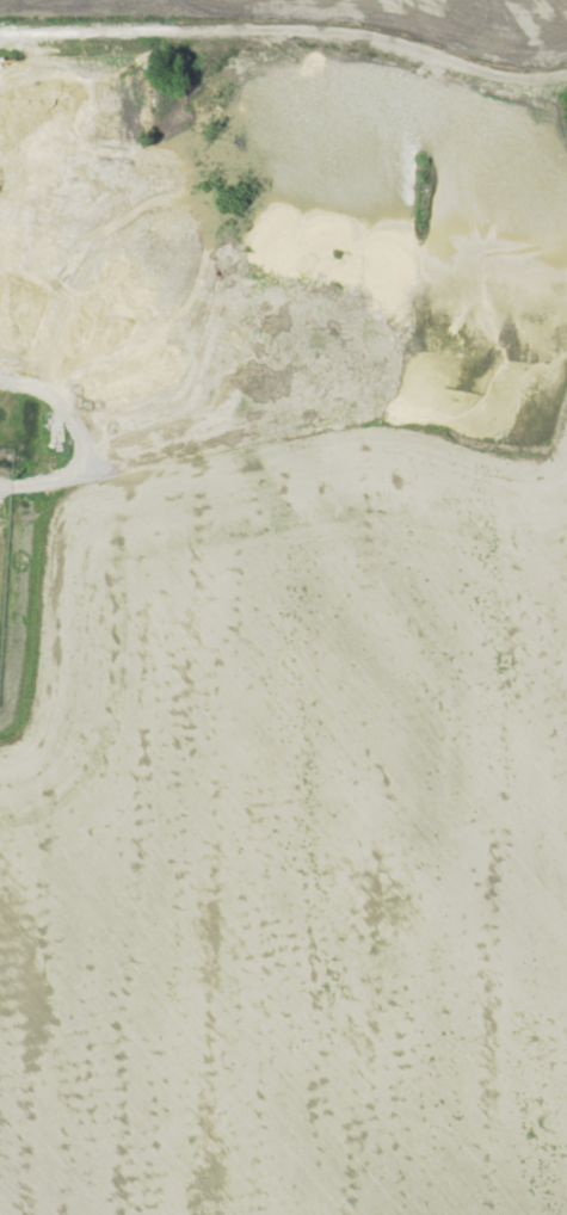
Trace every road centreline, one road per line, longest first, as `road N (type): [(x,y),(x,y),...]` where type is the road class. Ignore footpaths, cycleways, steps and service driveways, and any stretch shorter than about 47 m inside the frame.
road 1 (residential): [(0,37),(291,20),(390,35),(503,69),(566,67)]

